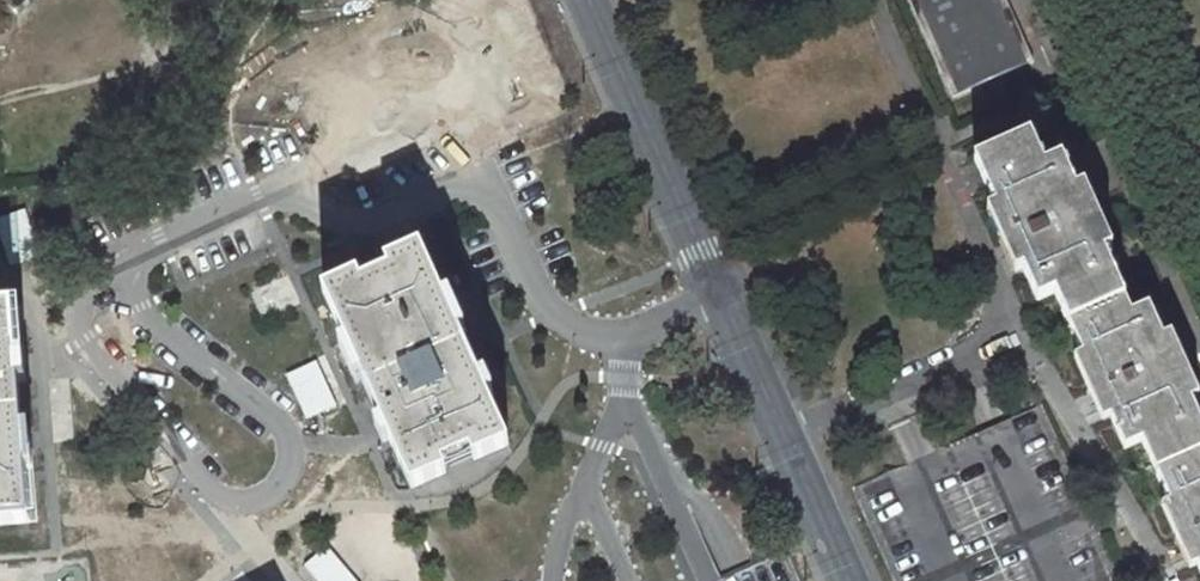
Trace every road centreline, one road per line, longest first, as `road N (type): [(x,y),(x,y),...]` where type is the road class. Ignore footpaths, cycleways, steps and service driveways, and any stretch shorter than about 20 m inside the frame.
road 1 (residential): [(720,291),(588,343),(476,192),(393,217),(296,182),(100,271)]
road 2 (residential): [(868,0),(1020,341),(792,448)]
road 3 (residential): [(100,271),(69,311),(229,502),(277,487),(286,434)]
road 4 (tertiary): [(720,291),(592,0)]
road 5 (residential): [(286,434),(100,271)]
road 6 (tertiary): [(792,448),(720,291)]
road 7 (tertiary): [(851,580),(792,448)]

